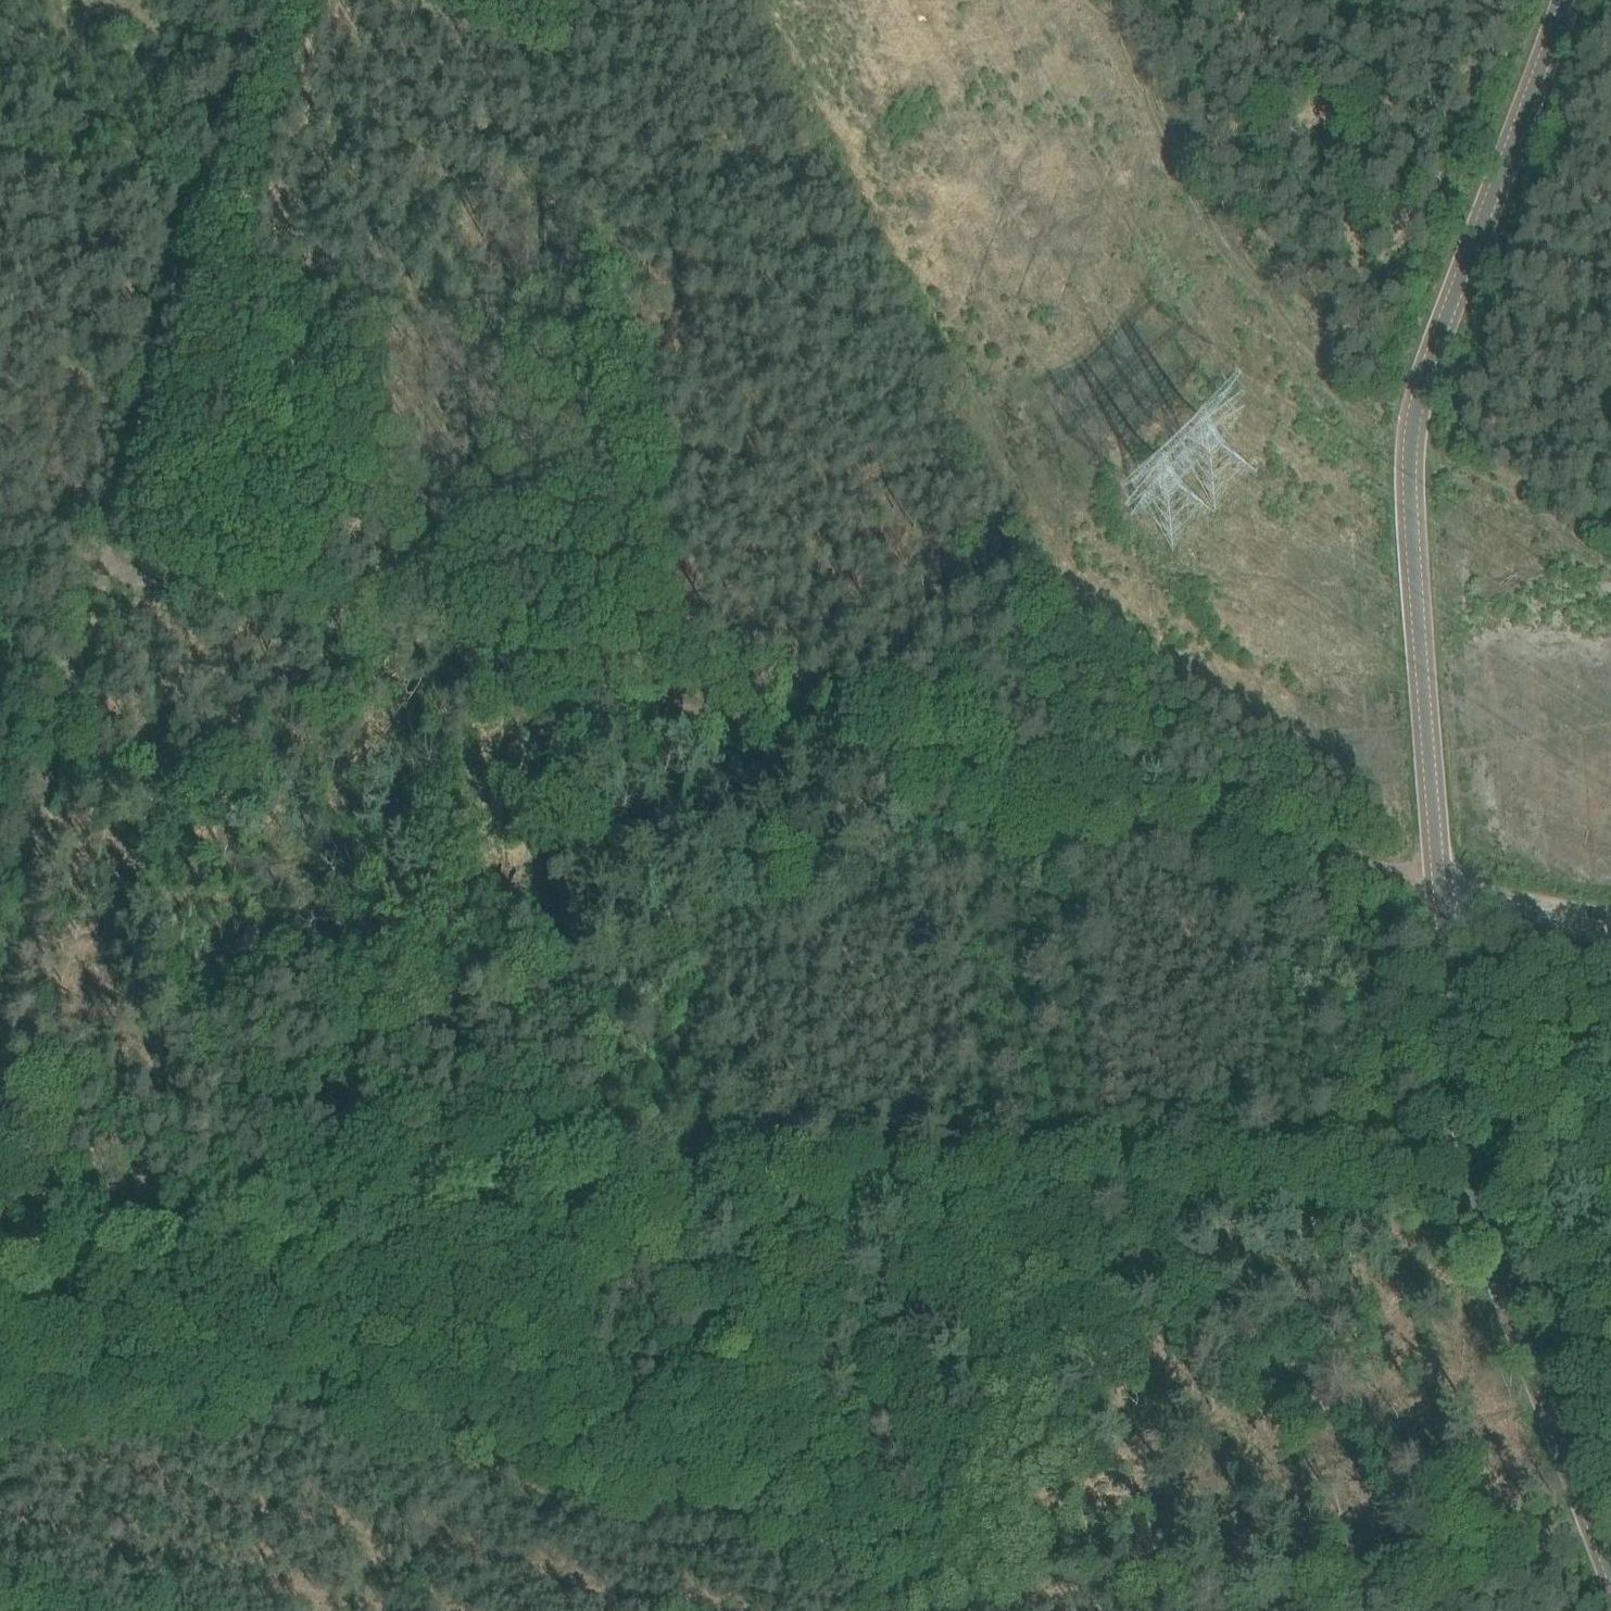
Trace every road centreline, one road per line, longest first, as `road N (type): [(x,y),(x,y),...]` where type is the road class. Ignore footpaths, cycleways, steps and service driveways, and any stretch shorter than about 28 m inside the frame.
road 1 (tertiary): [(1610,1579),(1451,1174),(1439,1116),(1411,469),(1413,419),(1564,0)]
road 2 (track): [(1610,936),(108,580)]
road 3 (track): [(207,186),(92,643)]
road 4 (track): [(92,643),(0,1031)]

